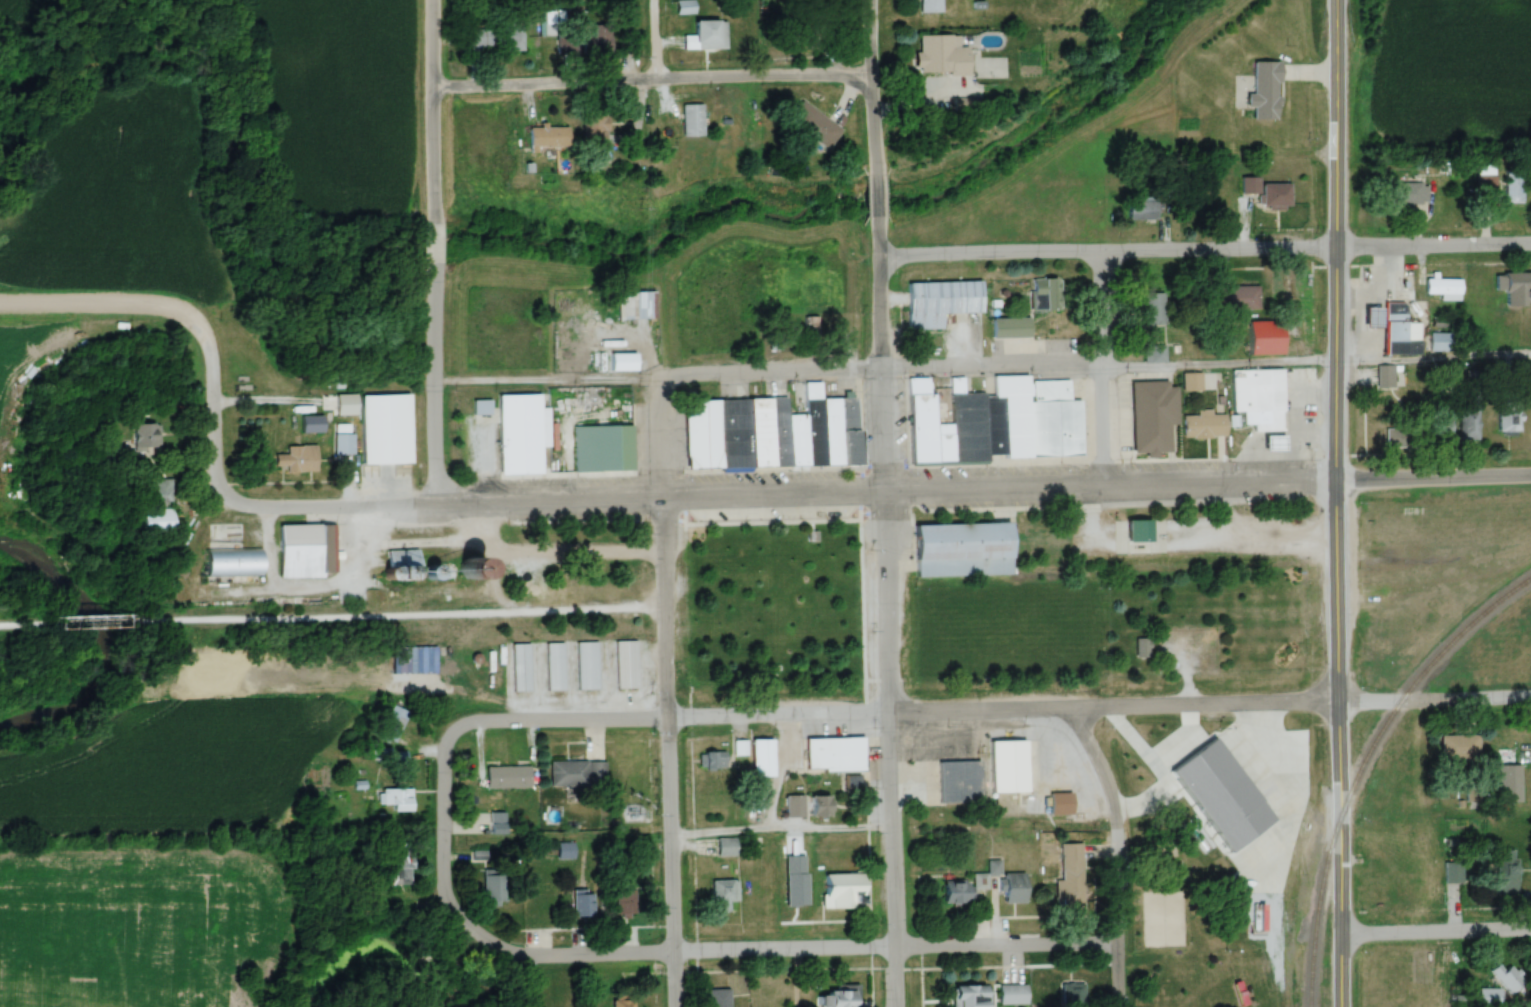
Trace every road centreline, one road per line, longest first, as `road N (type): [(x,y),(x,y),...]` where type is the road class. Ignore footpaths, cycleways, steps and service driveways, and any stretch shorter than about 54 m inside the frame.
road 1 (residential): [(530,719),(1339,701)]
road 2 (residential): [(898,1006),(877,214)]
road 3 (residential): [(1339,482),(661,496)]
road 4 (residential): [(1116,941),(519,955)]
road 5 (secondary): [(1339,482),(1338,0)]
road 6 (residential): [(1338,251),(878,256)]
road 7 (residential): [(661,496),(247,505),(221,493)]
road 8 (residential): [(874,74),(433,91)]
road 9 (residential): [(519,955),(486,941),(441,891),(443,749),(468,725),(530,719)]
road 10 (secondary): [(1339,1006),(1339,666)]
road 11 (residential): [(674,1006),(666,682)]
road 12 (residential): [(1118,1006),(1113,808),(1072,709)]
road 13 (residential): [(435,499),(434,253)]
road 14 (residential): [(1106,486),(1105,254)]
road 15 (residential): [(433,223),(433,0)]
road 16 (residential): [(202,325),(176,306),(151,301),(0,301)]
road 17 (residential): [(1338,251),(1530,244)]
road 18 (residential): [(1339,939),(1530,932)]
road 19 (residential): [(1530,696),(1339,701)]
road 20 (tertiary): [(1339,482),(1530,477)]
road 21 (secondary): [(1339,666),(1339,482)]
road 22 (residential): [(221,493),(202,325)]
road 23 (residential): [(876,169),(872,0)]
road 24 (residential): [(661,496),(658,372)]

